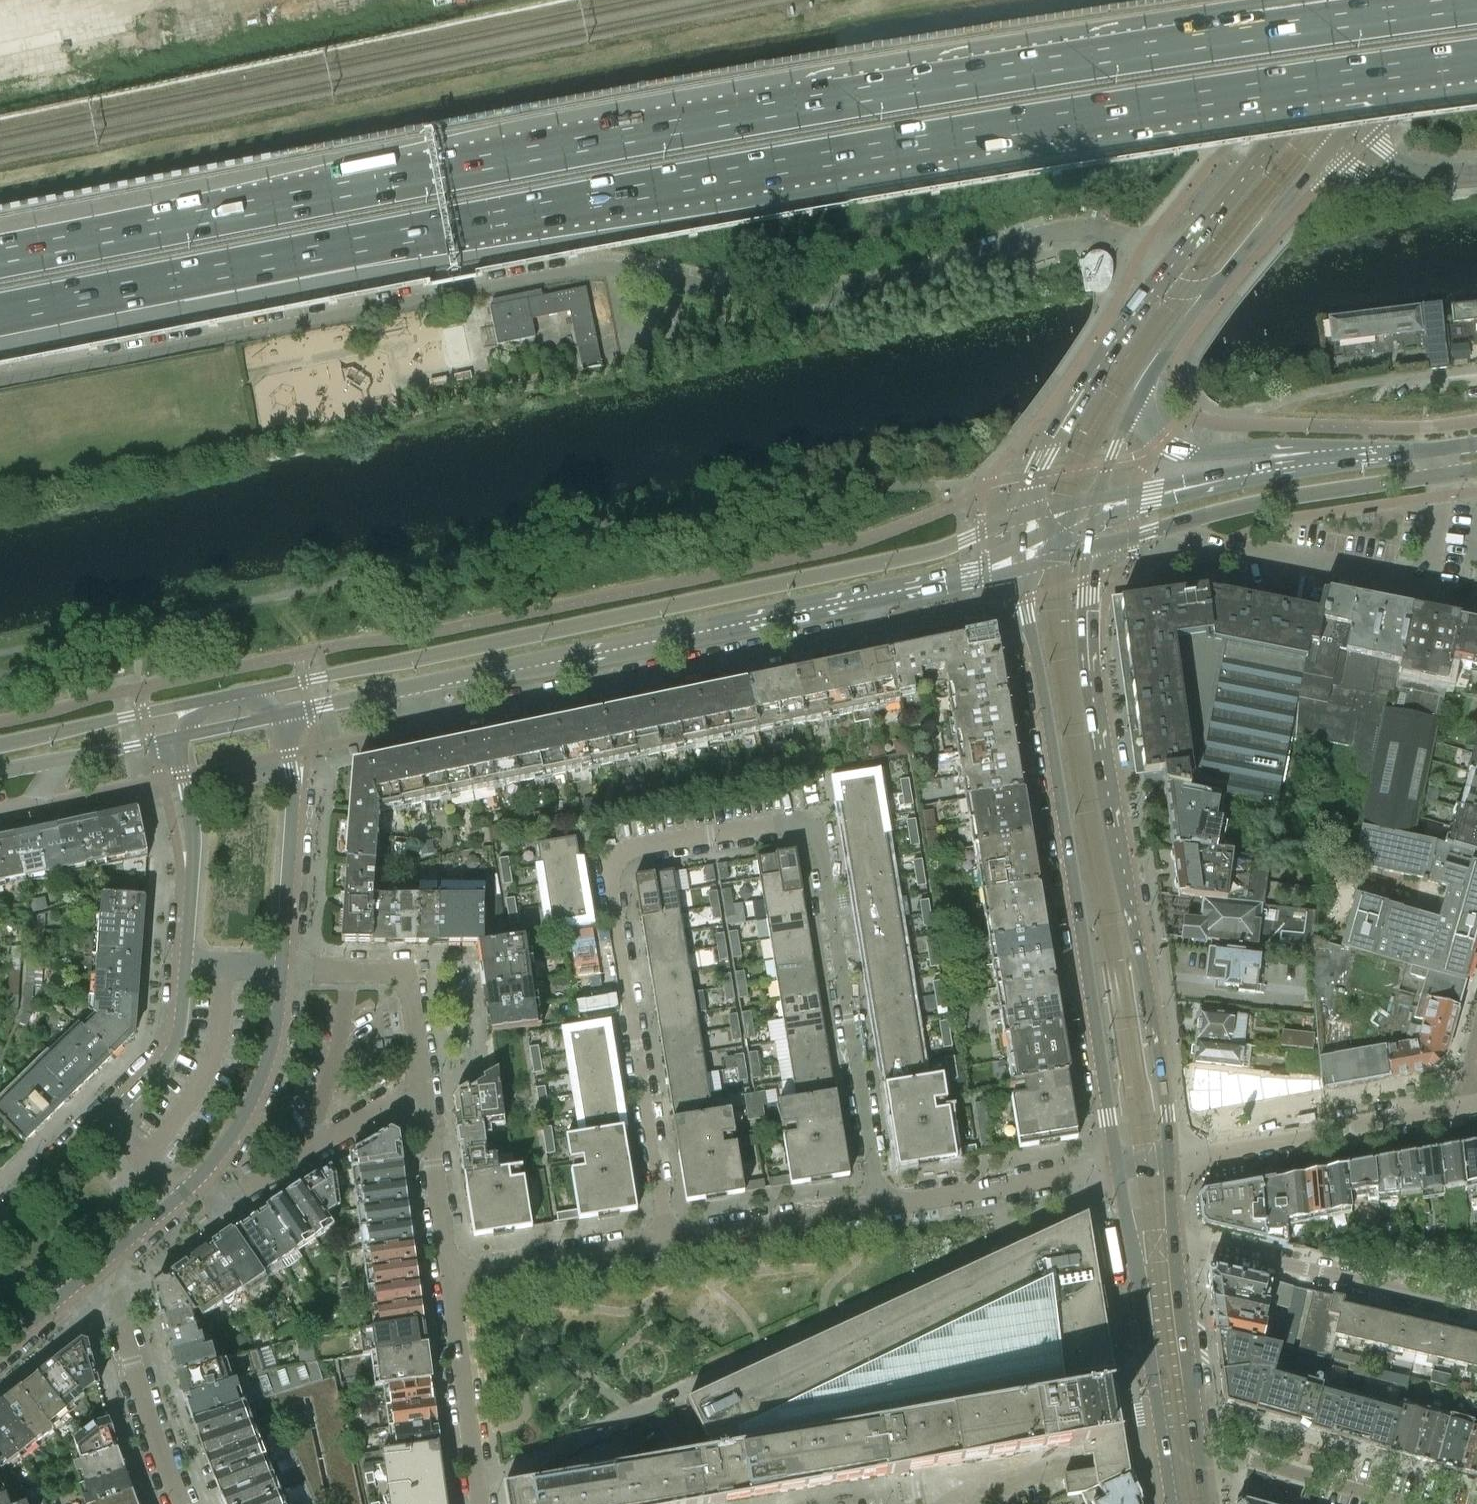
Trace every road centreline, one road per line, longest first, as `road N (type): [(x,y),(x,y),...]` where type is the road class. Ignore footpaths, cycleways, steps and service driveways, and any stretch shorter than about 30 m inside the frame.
road 1 (motorway): [(0,316),(826,164),(1476,62)]
road 2 (motorway): [(1209,46),(835,104),(0,259)]
road 3 (residential): [(668,1240),(610,868),(636,849),(781,826),(803,831),(823,853),(881,1207)]
road 4 (secondary): [(1022,515),(938,550),(255,689)]
road 5 (unclassified): [(0,378),(575,269),(637,272)]
road 6 (tertiary): [(1166,1159),(1090,671),(1090,551)]
road 7 (tertiary): [(1020,574),(1117,1167)]
road 8 (residential): [(394,693),(453,717),(863,632),(883,603)]
road 9 (secondary): [(394,693),(500,681),(883,603)]
road 10 (unclassified): [(692,285),(845,294),(1051,232),(1085,230),(1115,235),(1160,278)]
road 11 (tertiary): [(1211,289),(1456,0)]
road 12 (residential): [(1173,525),(1222,544),(1414,581),(1431,557),(1438,476)]
road 13 (tertiary): [(1384,0),(1160,278)]
road 14 (residential): [(1476,1308),(1190,1241),(1155,1243)]
road 15 (residential): [(1166,1159),(1456,1109)]
road 16 (tertiary): [(1160,278),(1060,428),(1022,515)]
road 17 (motorway): [(1476,8),(1209,46)]
road 18 (secondary): [(1173,525),(1438,476)]
road 19 (residential): [(193,1184),(252,1181),(422,1084)]
road 20 (residential): [(279,964),(292,784),(282,714)]
road 21 (residential): [(181,1503),(104,1267)]
road 22 (residential): [(193,1184),(256,1090),(279,964)]
road 23 (residential): [(881,1207),(1117,1167)]
road 24 (residential): [(422,1084),(407,981),(388,972),(279,964)]
road 25 (residential): [(1181,1457),(1230,1455),(1403,1503)]
road 26 (residential): [(182,736),(194,845),(186,963)]
road 27 (residential): [(480,1503),(451,1277)]
road 28 (residential): [(451,1277),(668,1240)]
road 29 (tertiary): [(1155,1243),(1181,1457)]
road 30 (residential): [(668,1240),(881,1207)]
road 31 (secondary): [(207,699),(0,742)]
road 32 (secondary): [(1300,460),(1094,499)]
road 33 (residential): [(451,1277),(422,1084)]
road 34 (motorway): [(1397,0),(1209,46)]
road 35 (secondary): [(1300,460),(1267,447),(1177,450),(1160,443),(1137,401)]
road 36 (residential): [(127,1101),(0,1225)]
road 37 (residential): [(186,963),(171,1051),(127,1101)]
road 38 (secondary): [(883,603),(1020,574)]
road 39 (secondary): [(1434,448),(1300,460)]
road 40 (tertiary): [(1137,401),(1211,289)]
road 41 (residential): [(0,1351),(104,1267)]
road 42 (residential): [(104,1267),(193,1184)]
road 43 (secondary): [(64,757),(182,736)]
road 44 (residential): [(193,1184),(144,1165),(127,1101)]

